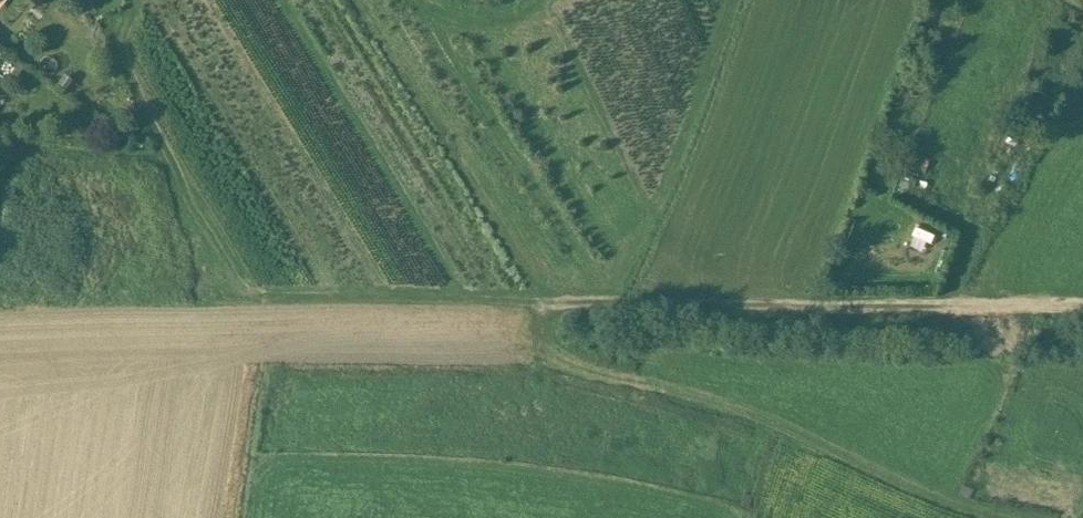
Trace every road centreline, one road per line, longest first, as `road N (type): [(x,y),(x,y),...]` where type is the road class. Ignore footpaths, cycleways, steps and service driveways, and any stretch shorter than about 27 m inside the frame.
road 1 (track): [(260,294),(1082,306)]
road 2 (track): [(992,517),(909,492),(731,409),(537,359),(537,298)]

